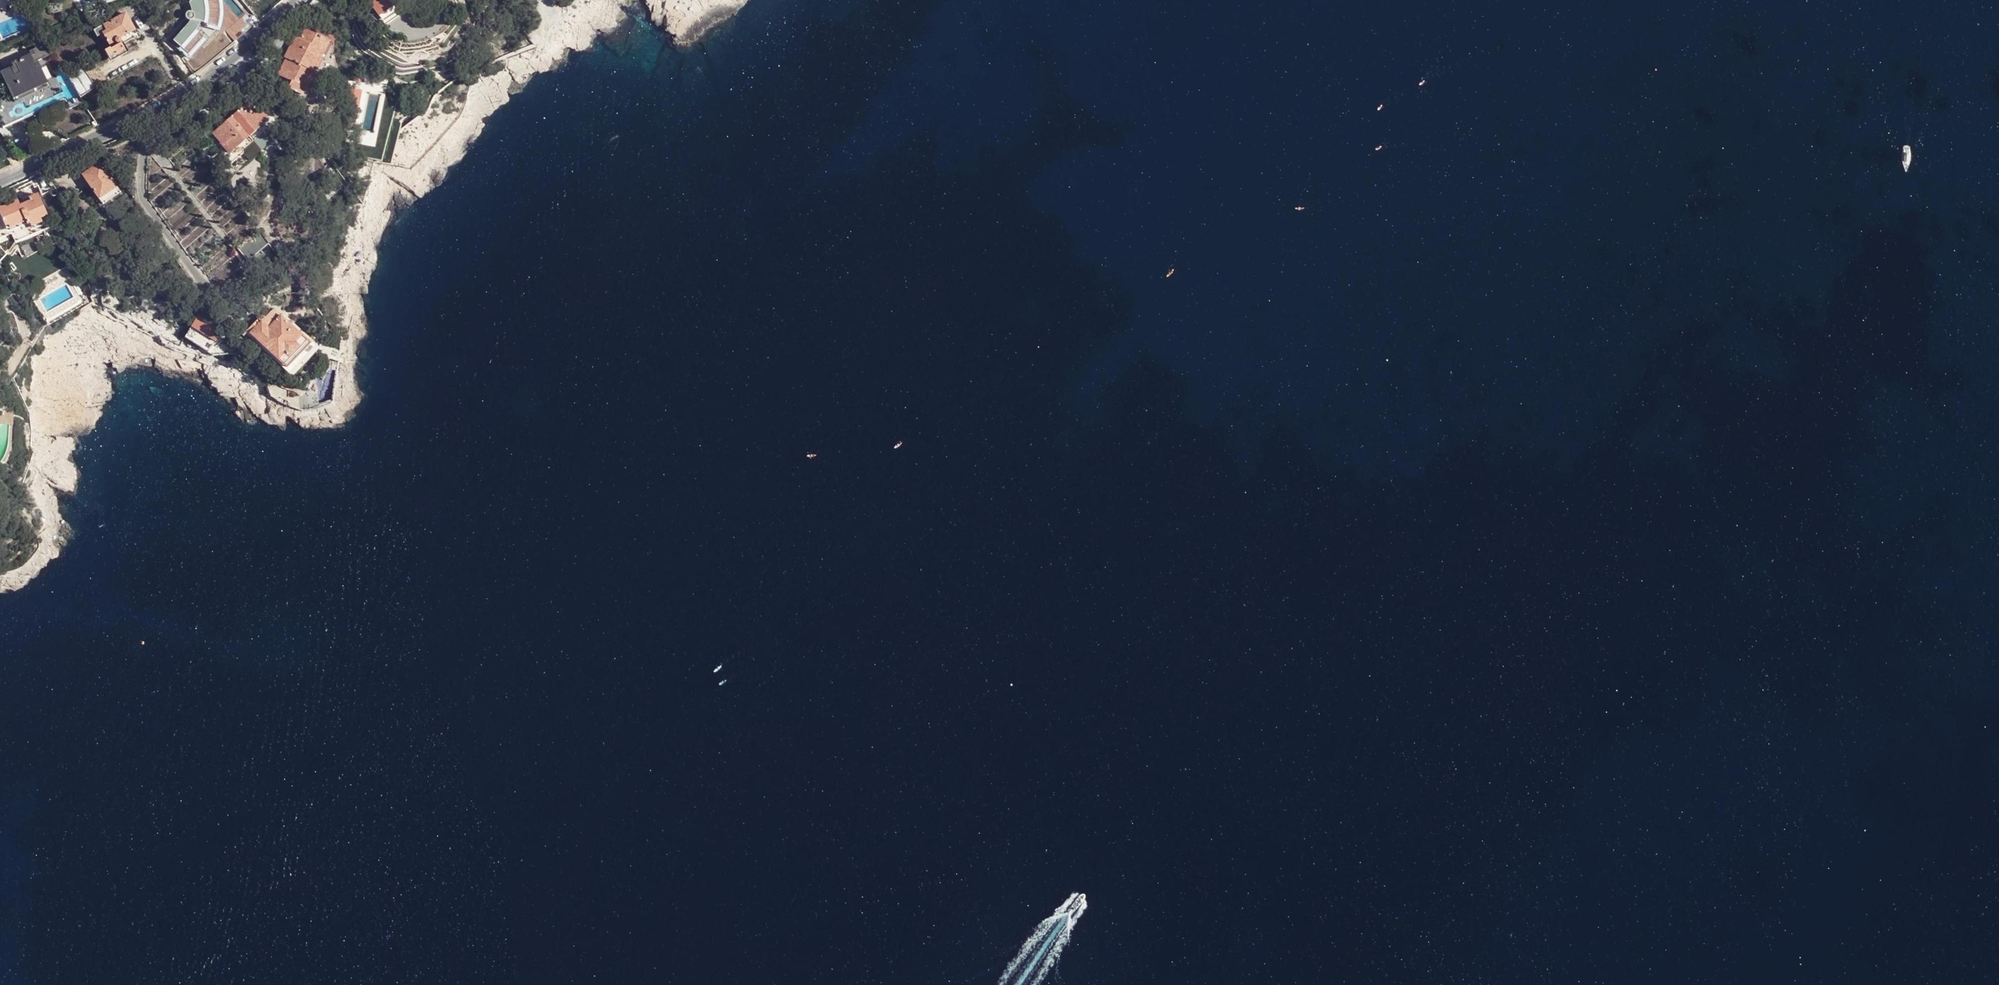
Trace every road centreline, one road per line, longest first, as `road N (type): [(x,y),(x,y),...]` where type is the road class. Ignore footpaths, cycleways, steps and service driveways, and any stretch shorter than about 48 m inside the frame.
road 1 (residential): [(0,182),(187,92),(303,0)]

